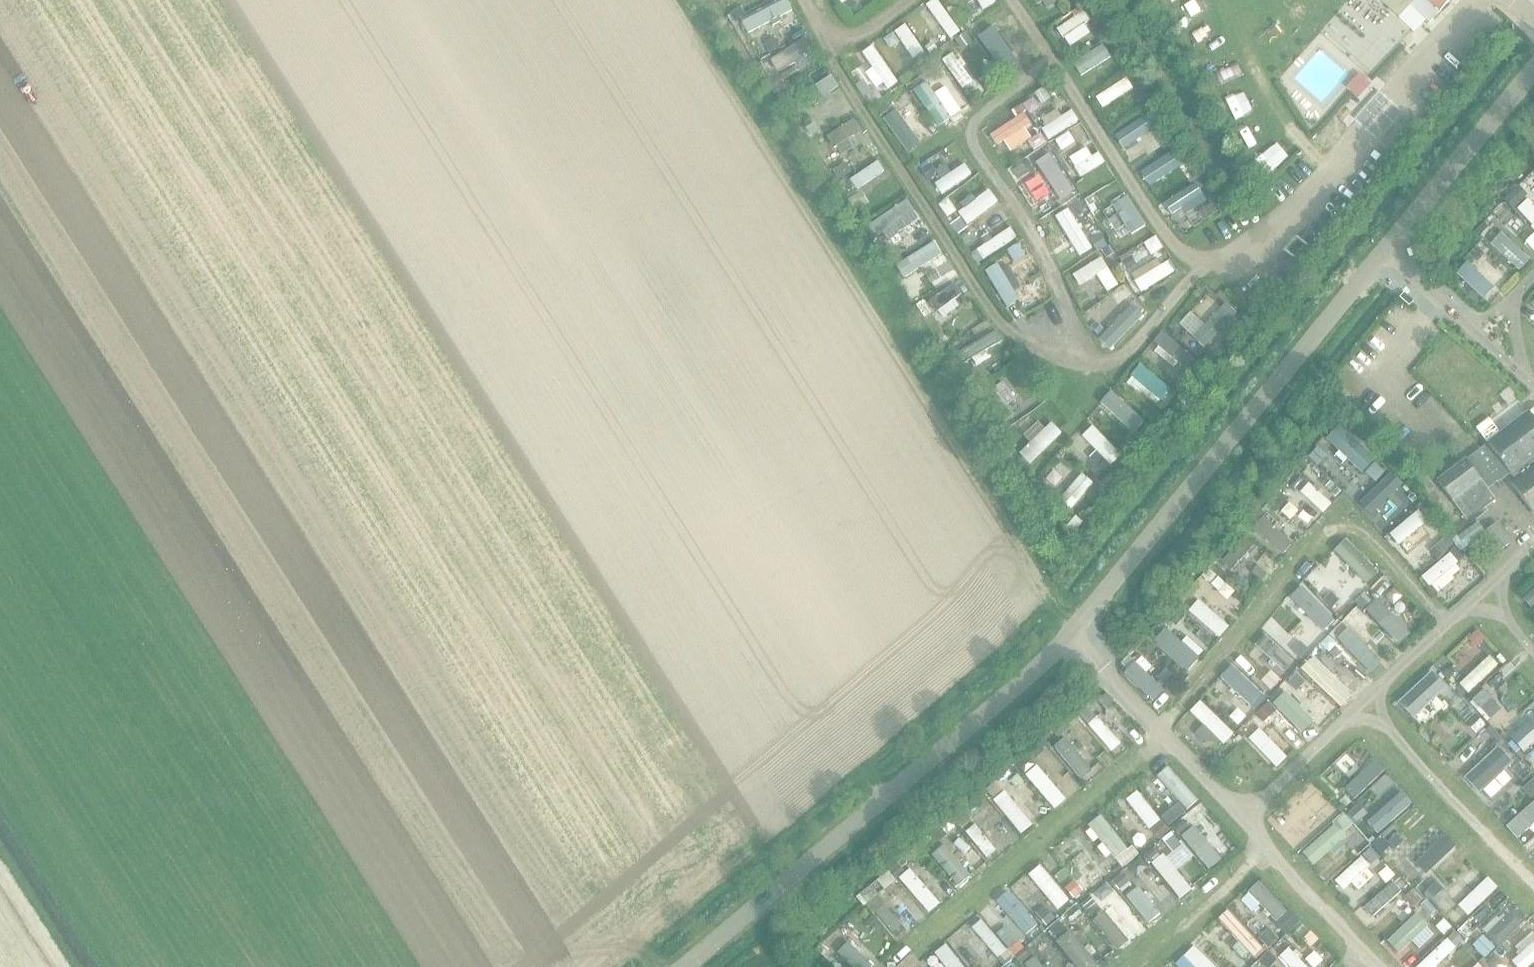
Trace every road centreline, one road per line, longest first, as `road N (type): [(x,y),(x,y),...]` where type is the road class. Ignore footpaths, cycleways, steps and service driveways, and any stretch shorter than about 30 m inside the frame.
road 1 (unclassified): [(681,966),(1069,634),(1533,63)]

